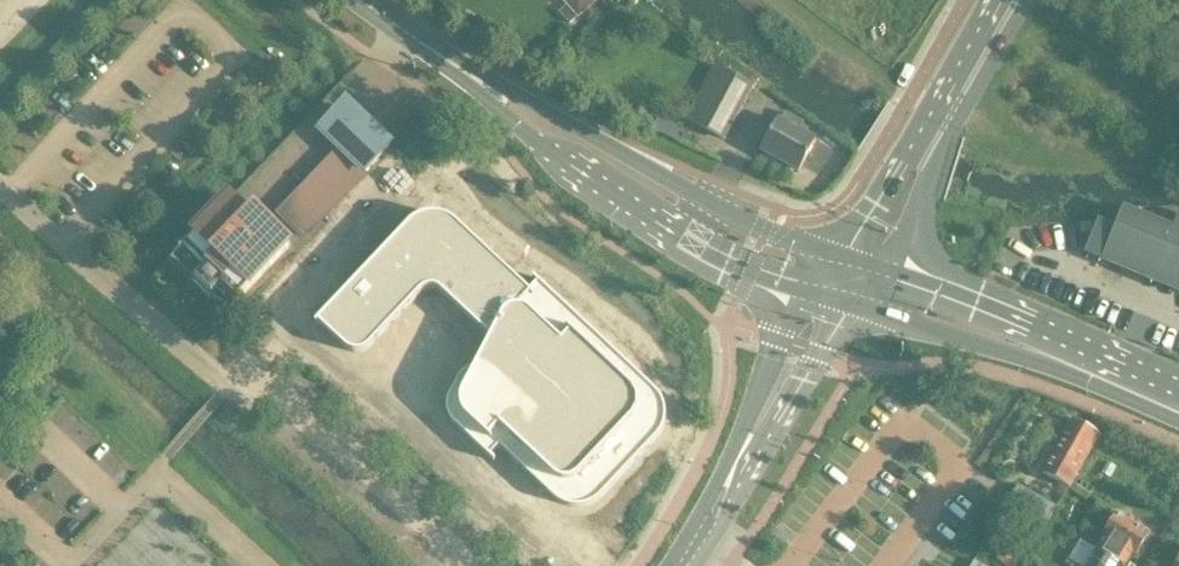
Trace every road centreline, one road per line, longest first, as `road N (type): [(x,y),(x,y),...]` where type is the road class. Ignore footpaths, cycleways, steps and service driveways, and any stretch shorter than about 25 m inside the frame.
road 1 (residential): [(463,565),(298,409),(228,384),(0,187)]
road 2 (tertiary): [(840,253),(769,234),(483,84)]
road 3 (tertiary): [(483,84),(521,129),(660,223),(726,263),(810,294)]
road 4 (tertiary): [(854,306),(1024,358),(1178,423)]
road 5 (tertiary): [(1178,389),(879,266)]
road 6 (tertiary): [(879,266),(1026,0)]
road 7 (tertiary): [(995,0),(840,253)]
road 8 (residential): [(699,544),(724,517),(854,306)]
road 9 (residential): [(810,294),(721,469),(699,544)]
road 10 (residential): [(72,565),(156,469),(267,565)]
road 11 (tertiary): [(483,84),(360,0)]
road 12 (track): [(1178,80),(1063,0)]

